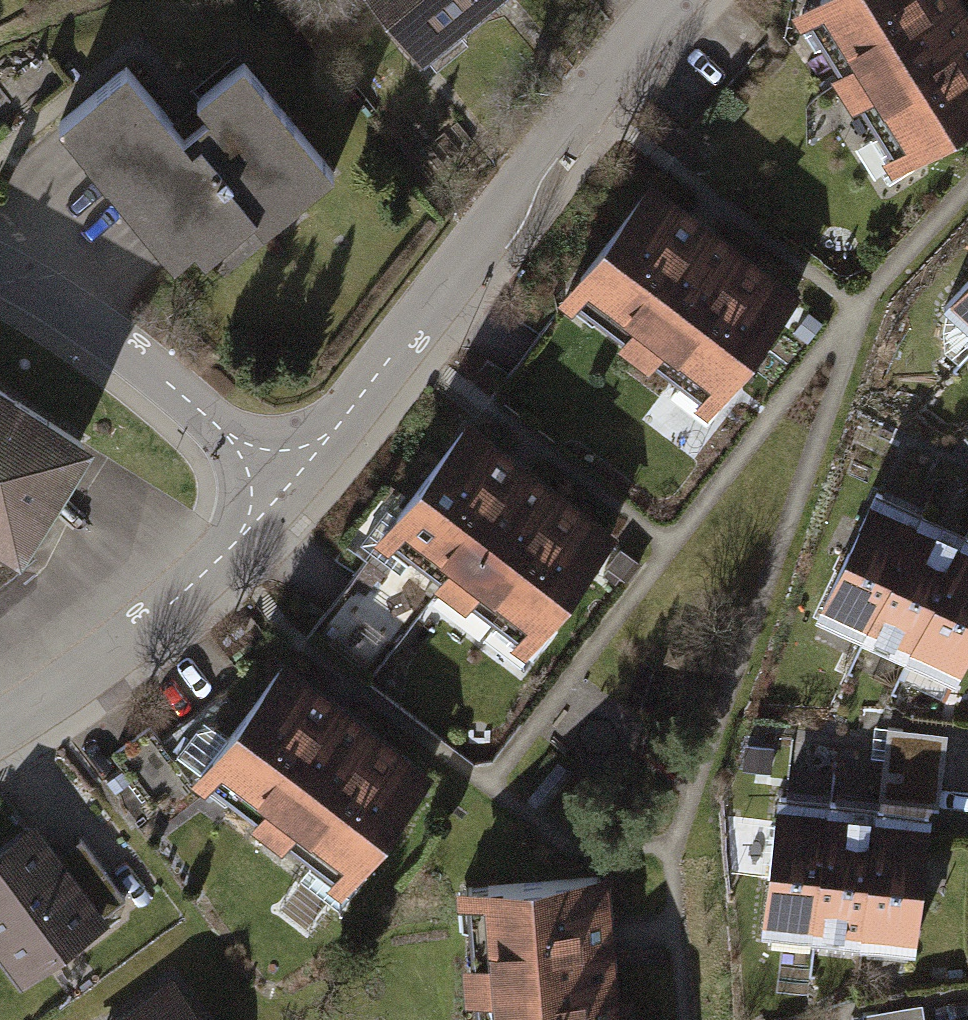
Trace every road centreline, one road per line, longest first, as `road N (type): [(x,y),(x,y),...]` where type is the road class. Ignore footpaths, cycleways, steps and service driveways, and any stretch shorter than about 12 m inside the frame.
road 1 (residential): [(670,0),(288,484)]
road 2 (residential): [(288,484),(151,622),(0,729)]
road 3 (residential): [(288,484),(147,365),(0,268)]

